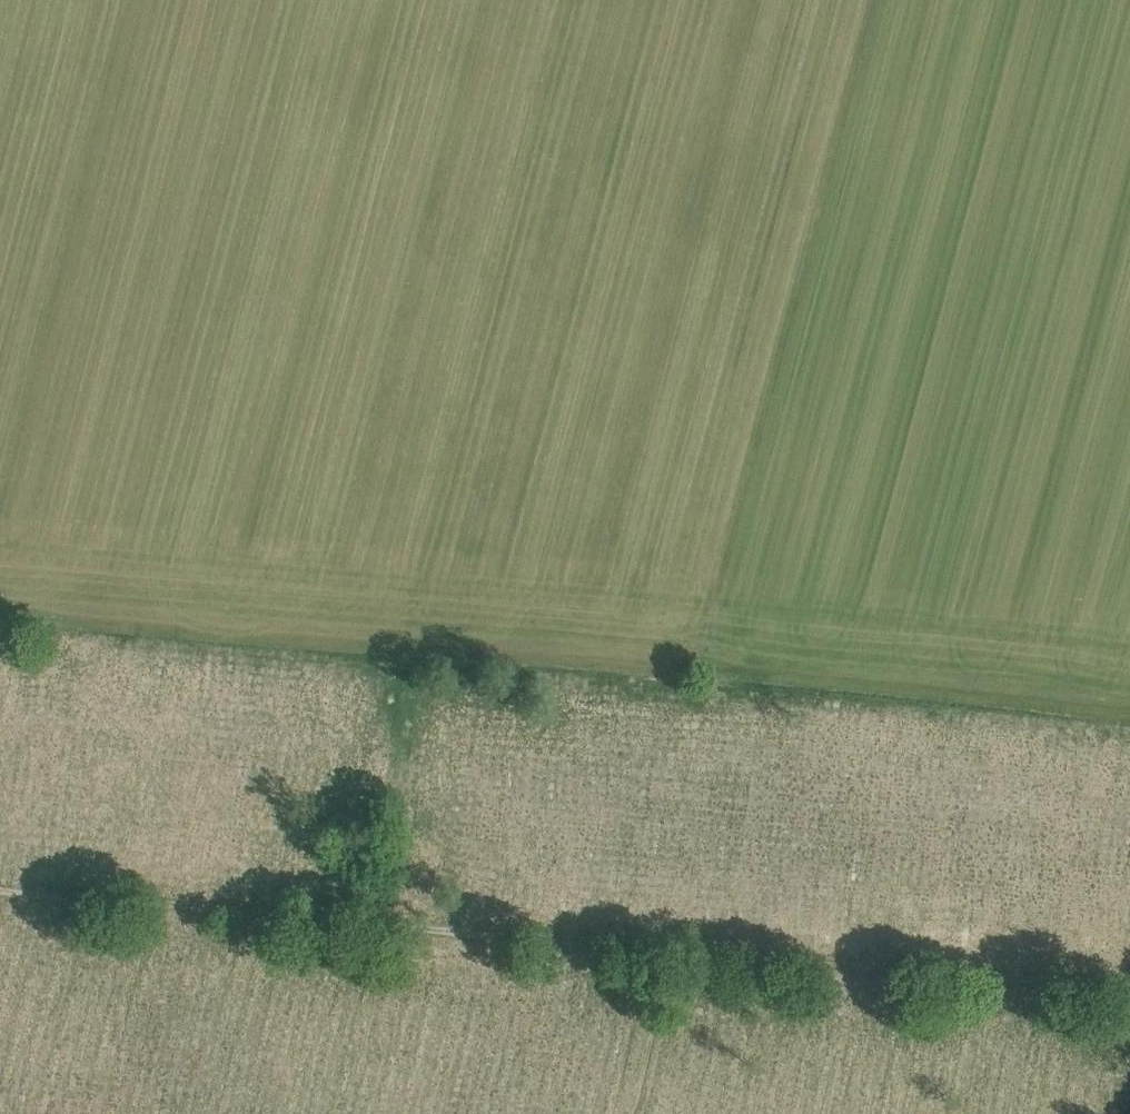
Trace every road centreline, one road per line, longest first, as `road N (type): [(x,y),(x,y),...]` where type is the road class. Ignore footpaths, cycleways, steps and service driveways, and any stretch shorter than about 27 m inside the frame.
road 1 (track): [(1129,997),(1093,983),(0,891)]

